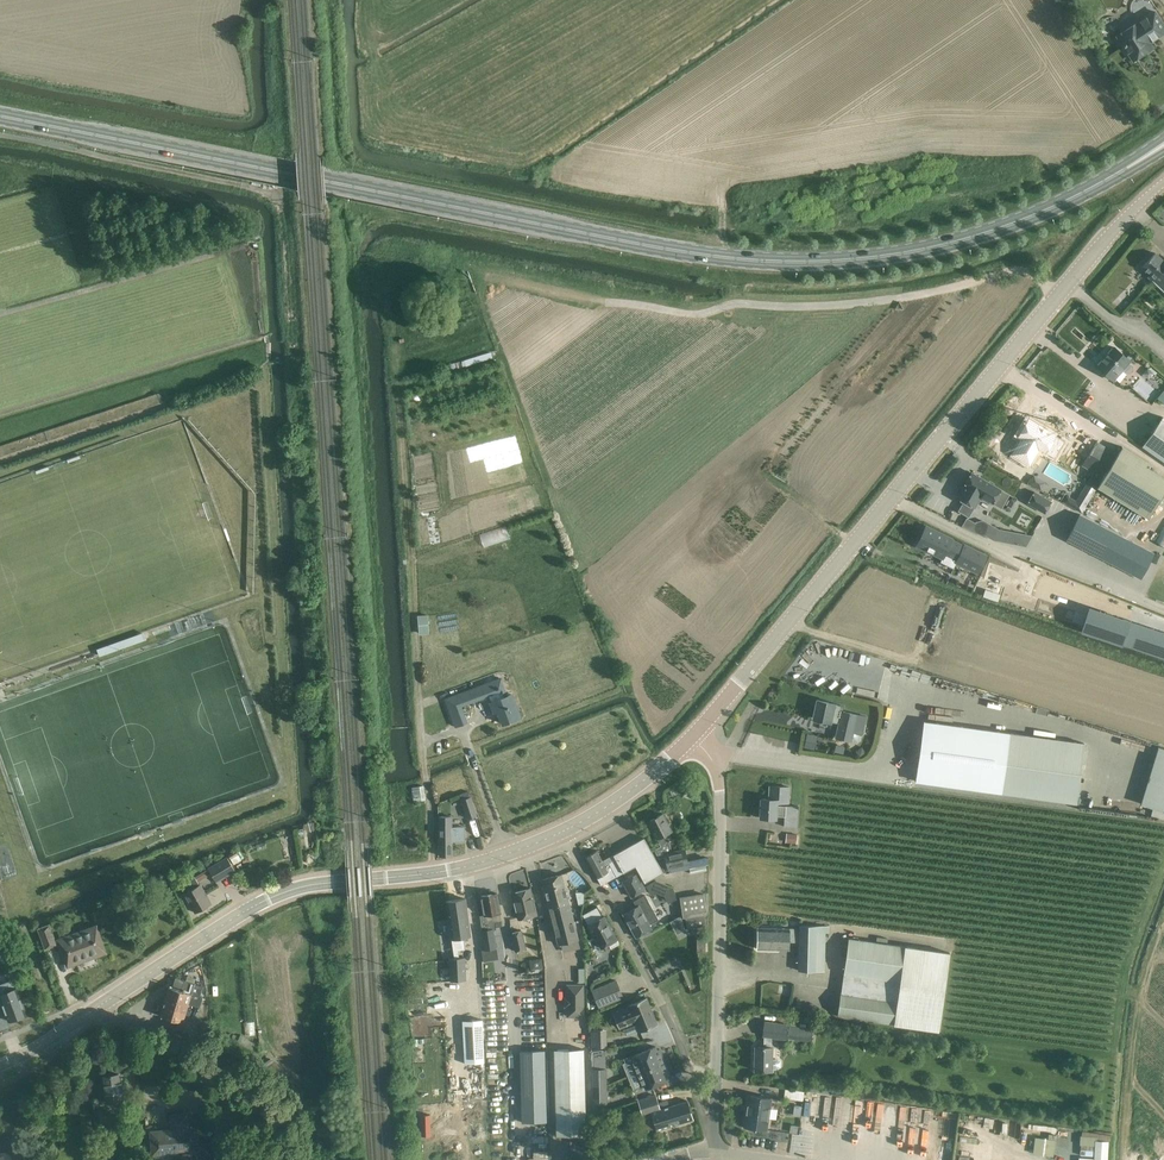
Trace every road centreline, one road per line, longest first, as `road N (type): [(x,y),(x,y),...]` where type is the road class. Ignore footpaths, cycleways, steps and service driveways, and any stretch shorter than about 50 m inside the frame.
road 1 (secondary): [(1157,150),(1083,193),(972,237),(879,256),(783,261),(664,248),(0,116)]
road 2 (unclassified): [(693,734),(1060,295),(1163,183)]
road 3 (unclassified): [(96,1010),(281,893),(450,869),(565,831)]
road 4 (unclassified): [(718,1153),(718,769)]
road 5 (residential): [(565,831),(663,1010),(718,1153)]
road 6 (residential): [(289,1159),(271,1108),(229,1059),(96,1010)]
road 7 (track): [(241,238),(0,306)]
road 8 (unclassified): [(565,831),(645,779),(693,734)]
road 9 (track): [(789,622),(909,660)]

